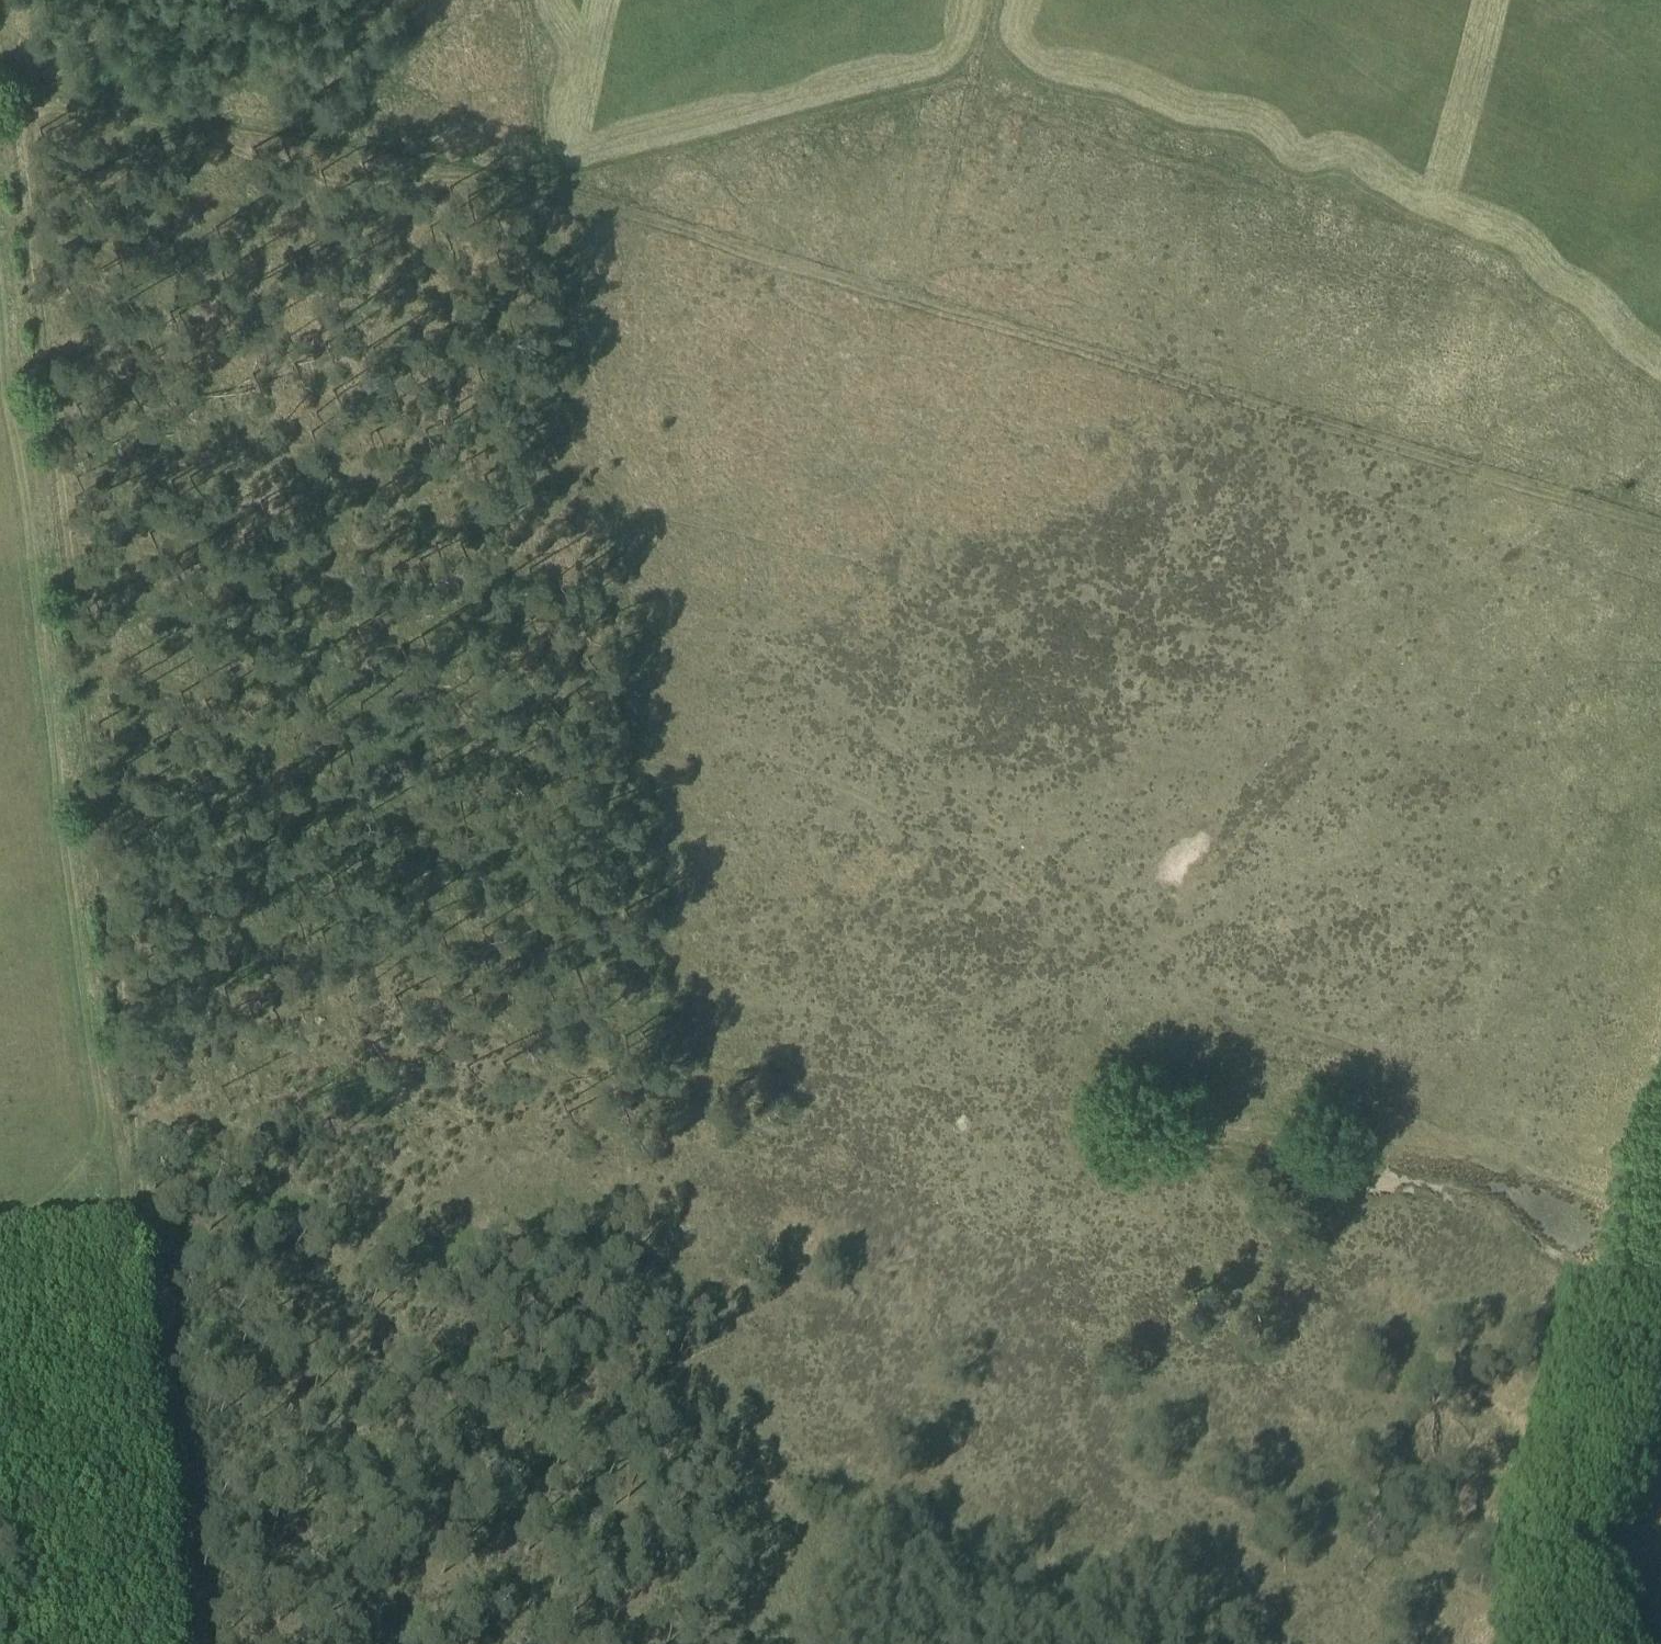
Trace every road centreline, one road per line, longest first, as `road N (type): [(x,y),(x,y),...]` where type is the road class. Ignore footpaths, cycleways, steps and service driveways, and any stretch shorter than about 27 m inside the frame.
road 1 (track): [(0,1217),(37,1210),(68,1181),(101,1125),(0,323)]
road 2 (track): [(1538,1643),(1660,1260)]

